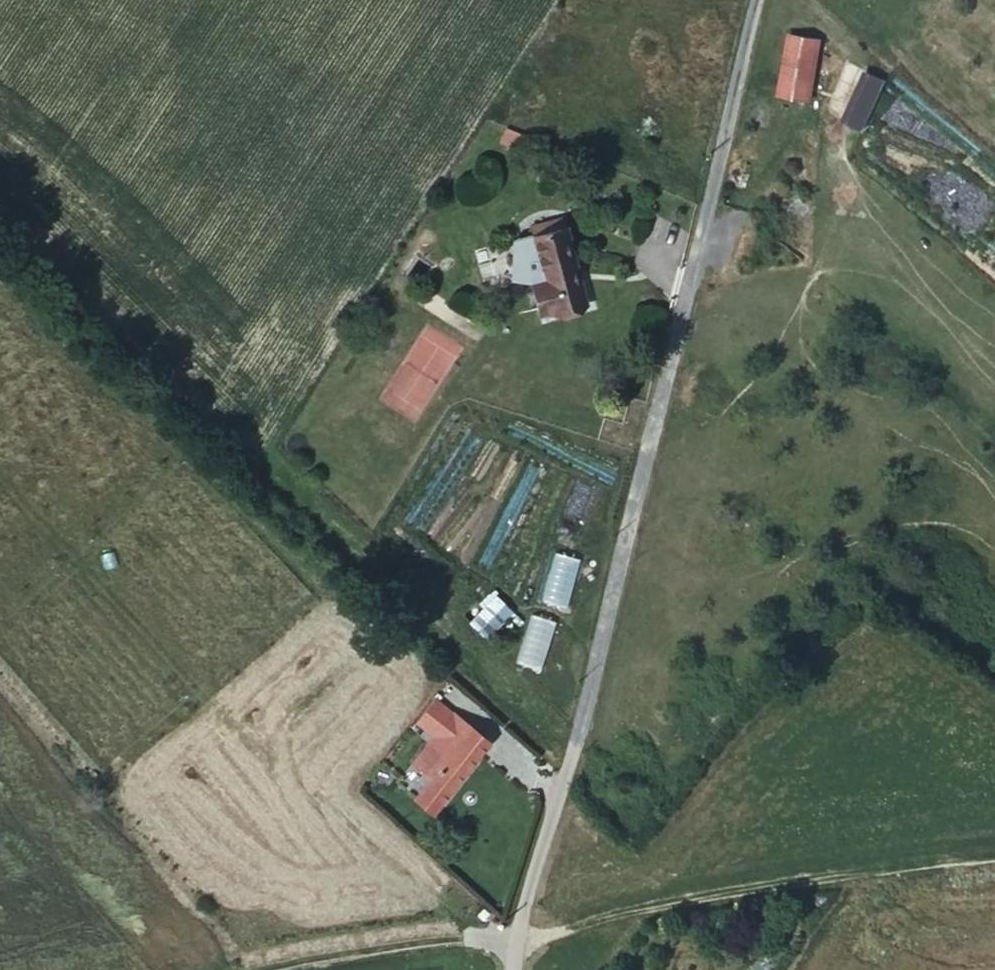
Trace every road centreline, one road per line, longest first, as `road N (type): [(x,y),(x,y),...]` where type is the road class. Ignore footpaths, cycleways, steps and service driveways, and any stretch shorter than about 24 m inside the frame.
road 1 (unclassified): [(508,969),(566,779),(754,0)]
road 2 (track): [(994,854),(276,969)]

